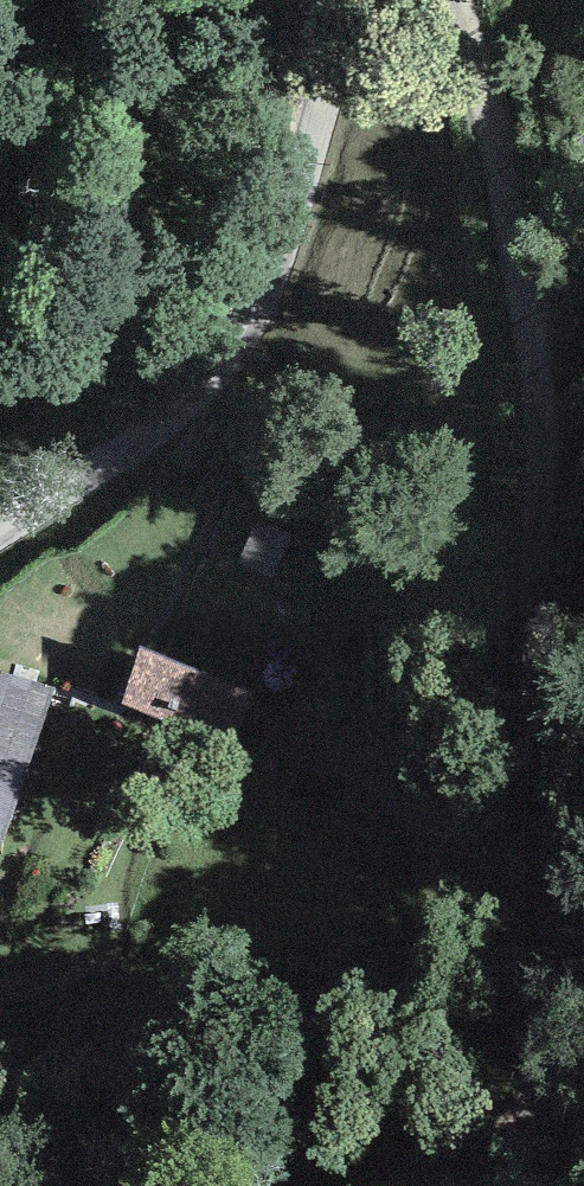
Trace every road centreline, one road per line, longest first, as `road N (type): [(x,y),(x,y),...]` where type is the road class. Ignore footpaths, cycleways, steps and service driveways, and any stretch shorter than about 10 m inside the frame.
road 1 (track): [(550,1110),(552,986),(534,657),(542,460),(508,217),(477,68),(453,0)]
road 2 (unclassified): [(356,0),(271,281),(236,346),(128,447),(0,530)]
road 3 (track): [(486,1185),(521,1120),(550,1110),(583,1124)]

